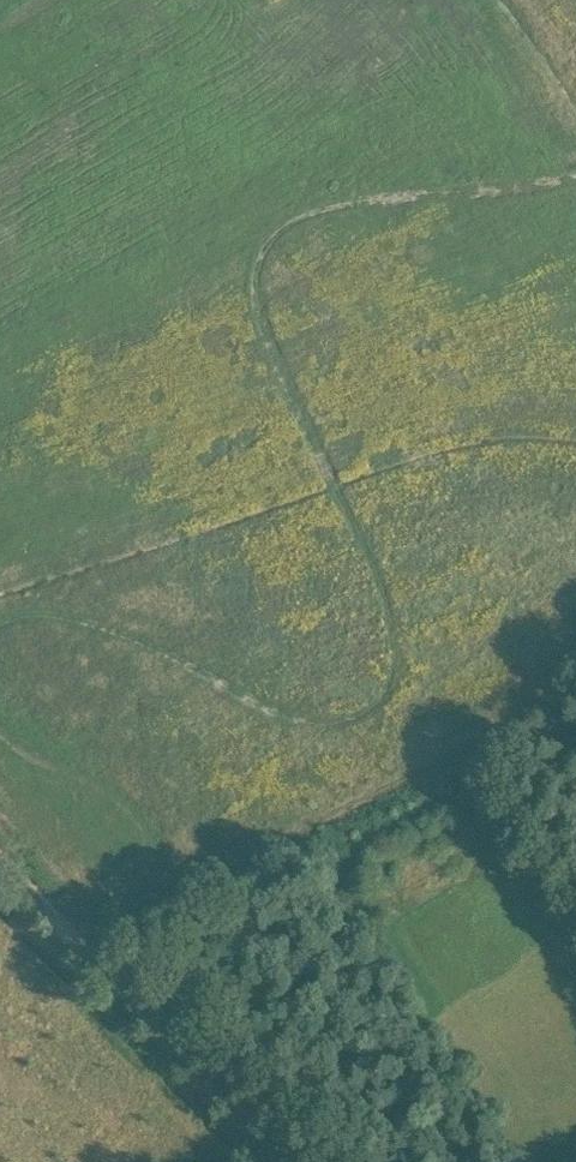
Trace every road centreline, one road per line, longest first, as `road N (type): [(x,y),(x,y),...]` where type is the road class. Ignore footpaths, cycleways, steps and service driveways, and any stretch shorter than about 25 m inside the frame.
road 1 (track): [(300,1161),(0,863)]

